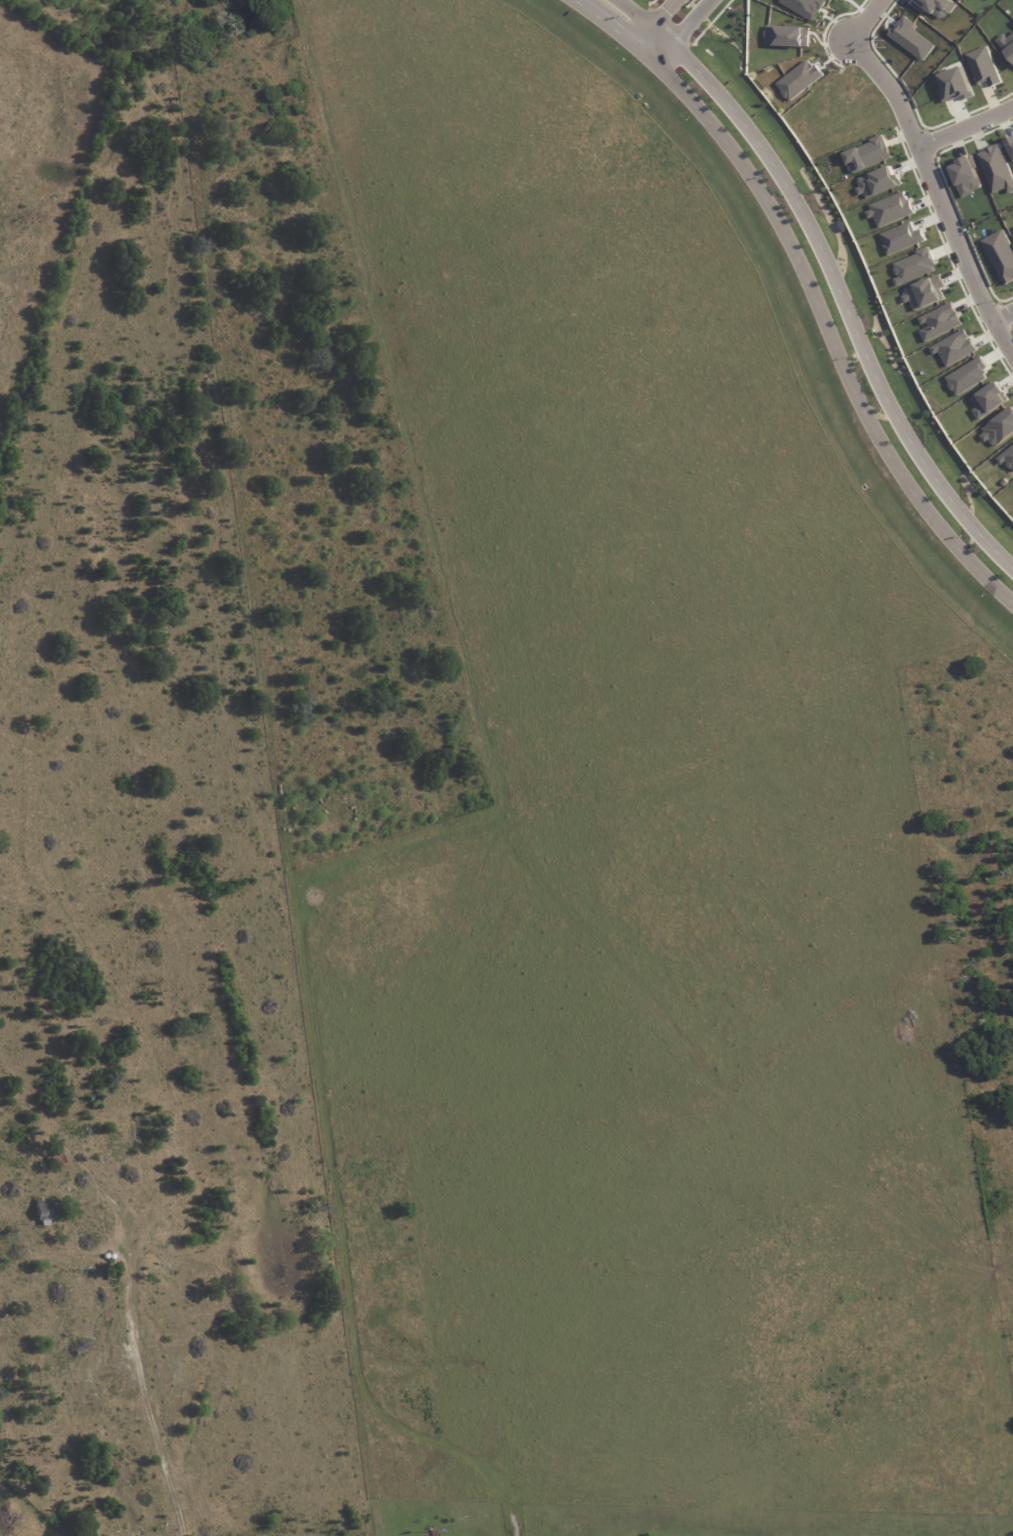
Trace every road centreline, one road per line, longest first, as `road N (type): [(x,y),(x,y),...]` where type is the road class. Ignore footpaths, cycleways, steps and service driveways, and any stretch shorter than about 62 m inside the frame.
road 1 (tertiary): [(579,0),(683,95),(756,186),(882,454),(934,531),(1012,611)]
road 2 (tertiary): [(1012,567),(954,508),(906,441),(802,206),(755,129),(622,0)]
road 3 (residential): [(849,44),(886,83),(1012,358)]
road 4 (track): [(196,1535),(193,1457),(148,1293),(143,1194)]

